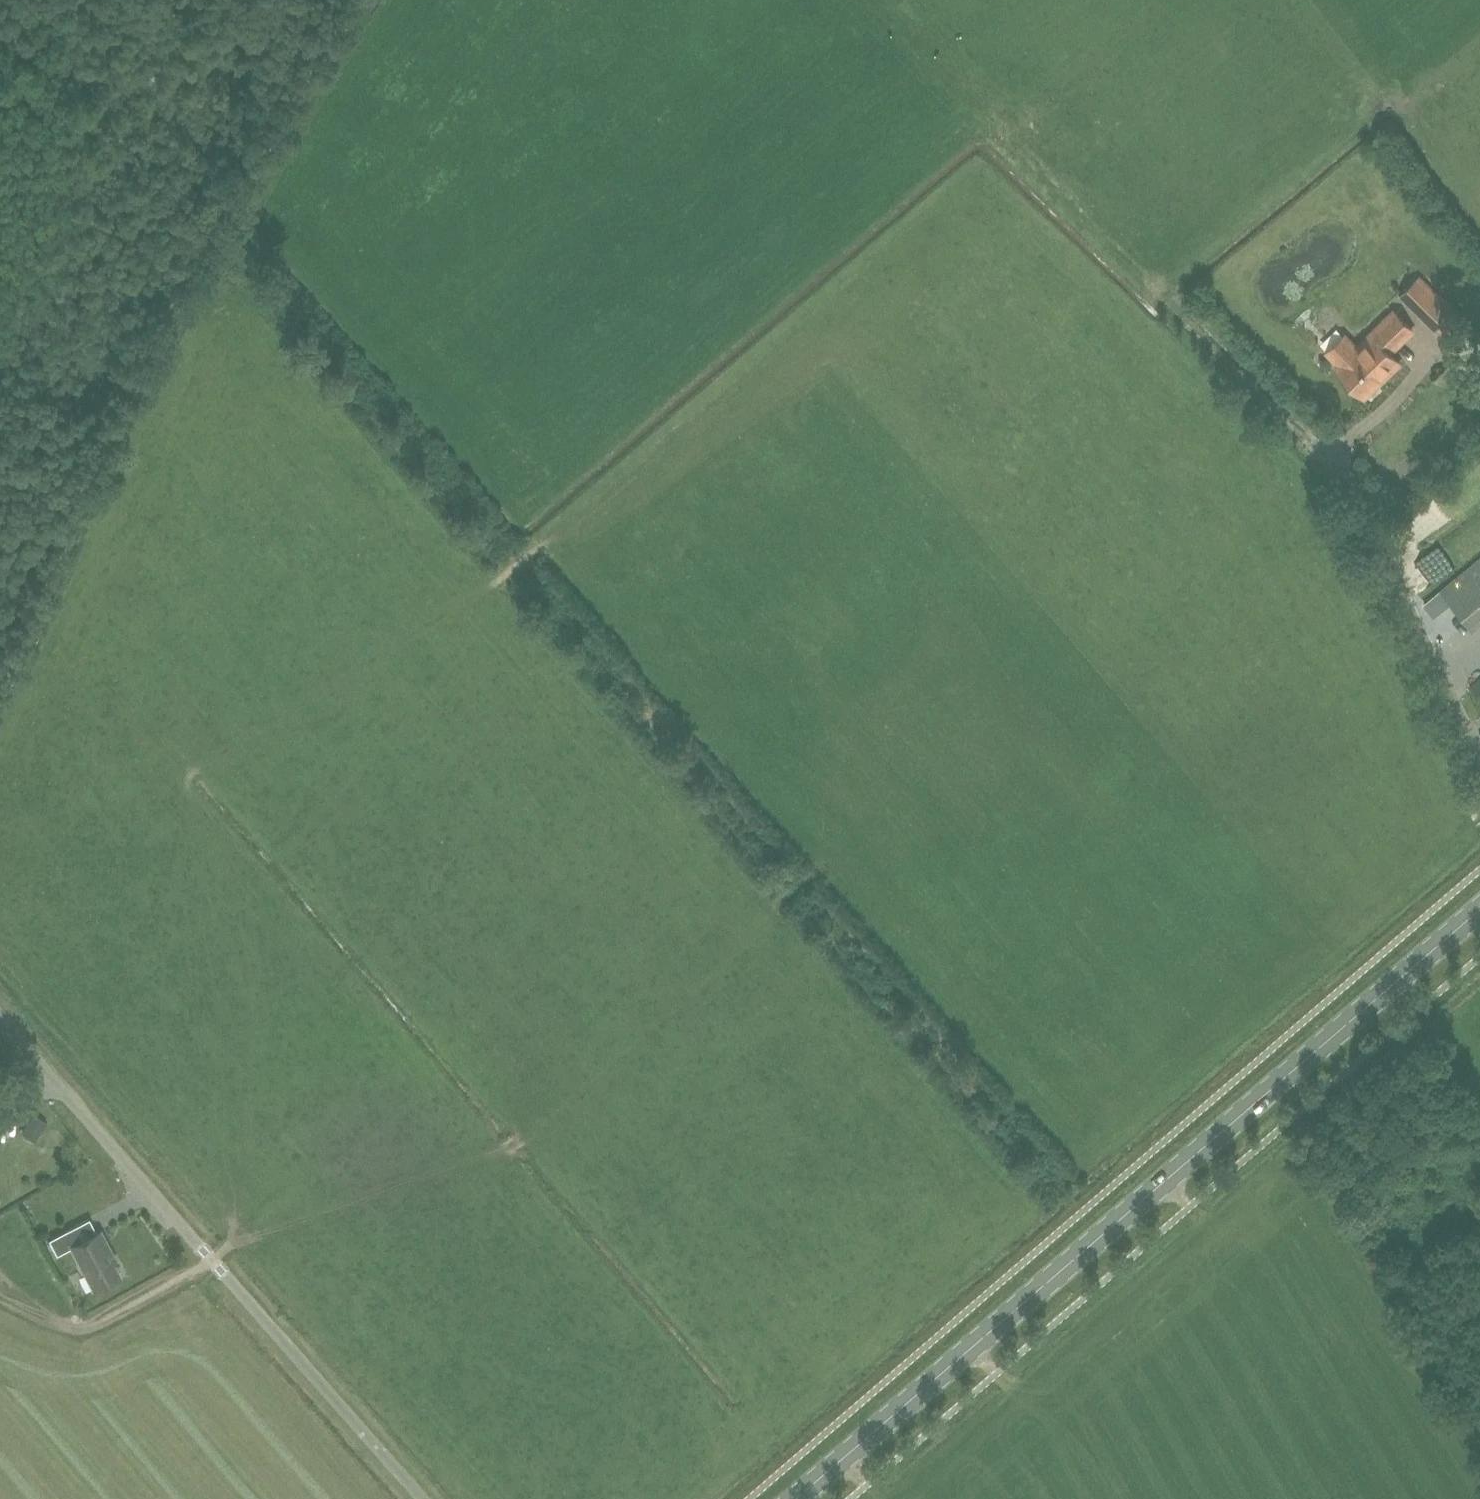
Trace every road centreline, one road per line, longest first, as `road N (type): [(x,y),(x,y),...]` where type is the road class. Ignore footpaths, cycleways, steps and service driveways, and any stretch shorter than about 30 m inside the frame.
road 1 (primary): [(798,1498),(1479,911)]
road 2 (unclassified): [(421,1498),(0,1021)]

